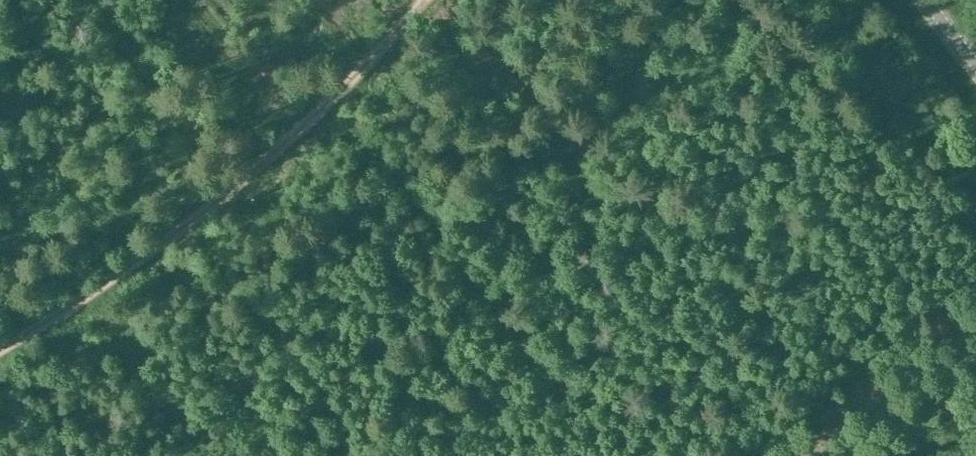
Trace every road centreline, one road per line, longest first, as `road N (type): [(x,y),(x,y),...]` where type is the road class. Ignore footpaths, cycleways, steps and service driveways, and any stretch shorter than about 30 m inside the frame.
road 1 (track): [(0,350),(214,201),(343,88),(426,0)]

